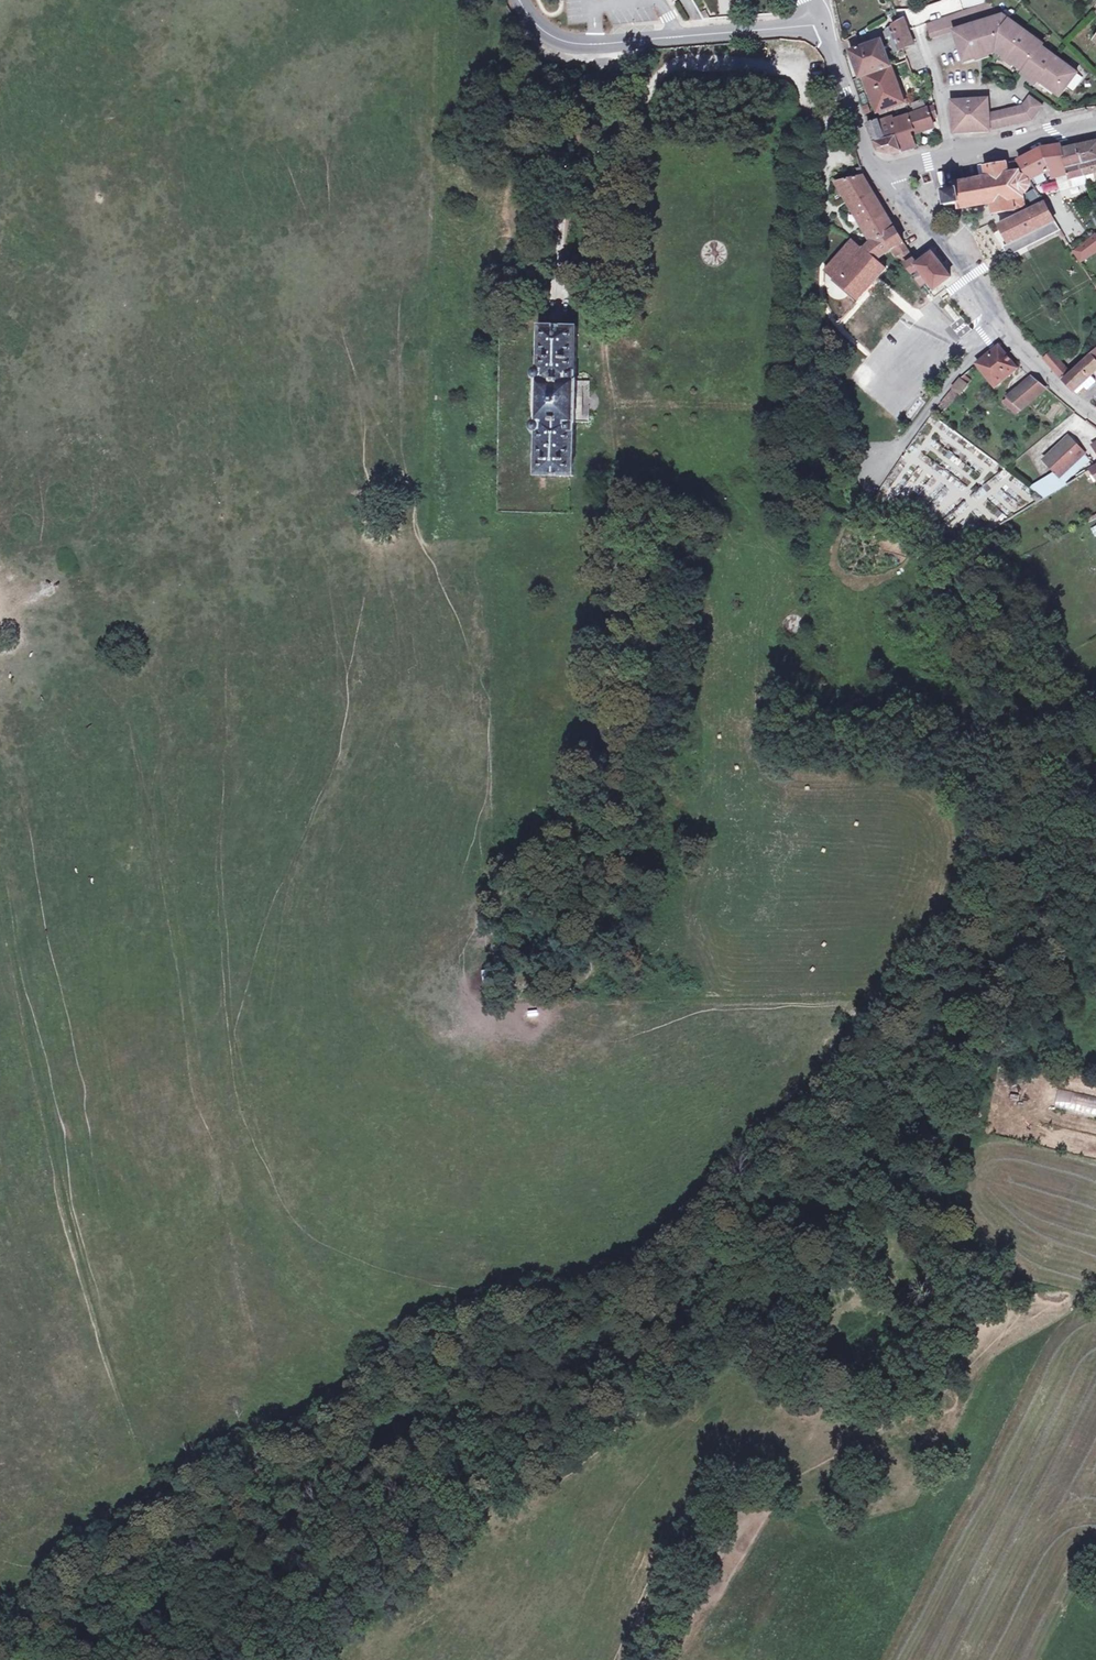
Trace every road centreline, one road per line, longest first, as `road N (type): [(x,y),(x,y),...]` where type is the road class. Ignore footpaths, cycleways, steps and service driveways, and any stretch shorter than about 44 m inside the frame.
road 1 (track): [(851,103),(835,112),(814,278),(798,315),(795,398),(770,410),(650,404),(614,377),(606,338)]
road 2 (tertiary): [(519,0),(541,29),(570,45),(822,23)]
road 3 (unclassified): [(880,172),(971,277),(1007,334)]
road 4 (unclassified): [(1007,334),(961,368),(875,481)]
road 5 (tertiary): [(822,23),(865,148),(880,172)]
road 6 (tertiary): [(1095,123),(952,155)]
road 7 (unclassified): [(1007,334),(1095,416)]

